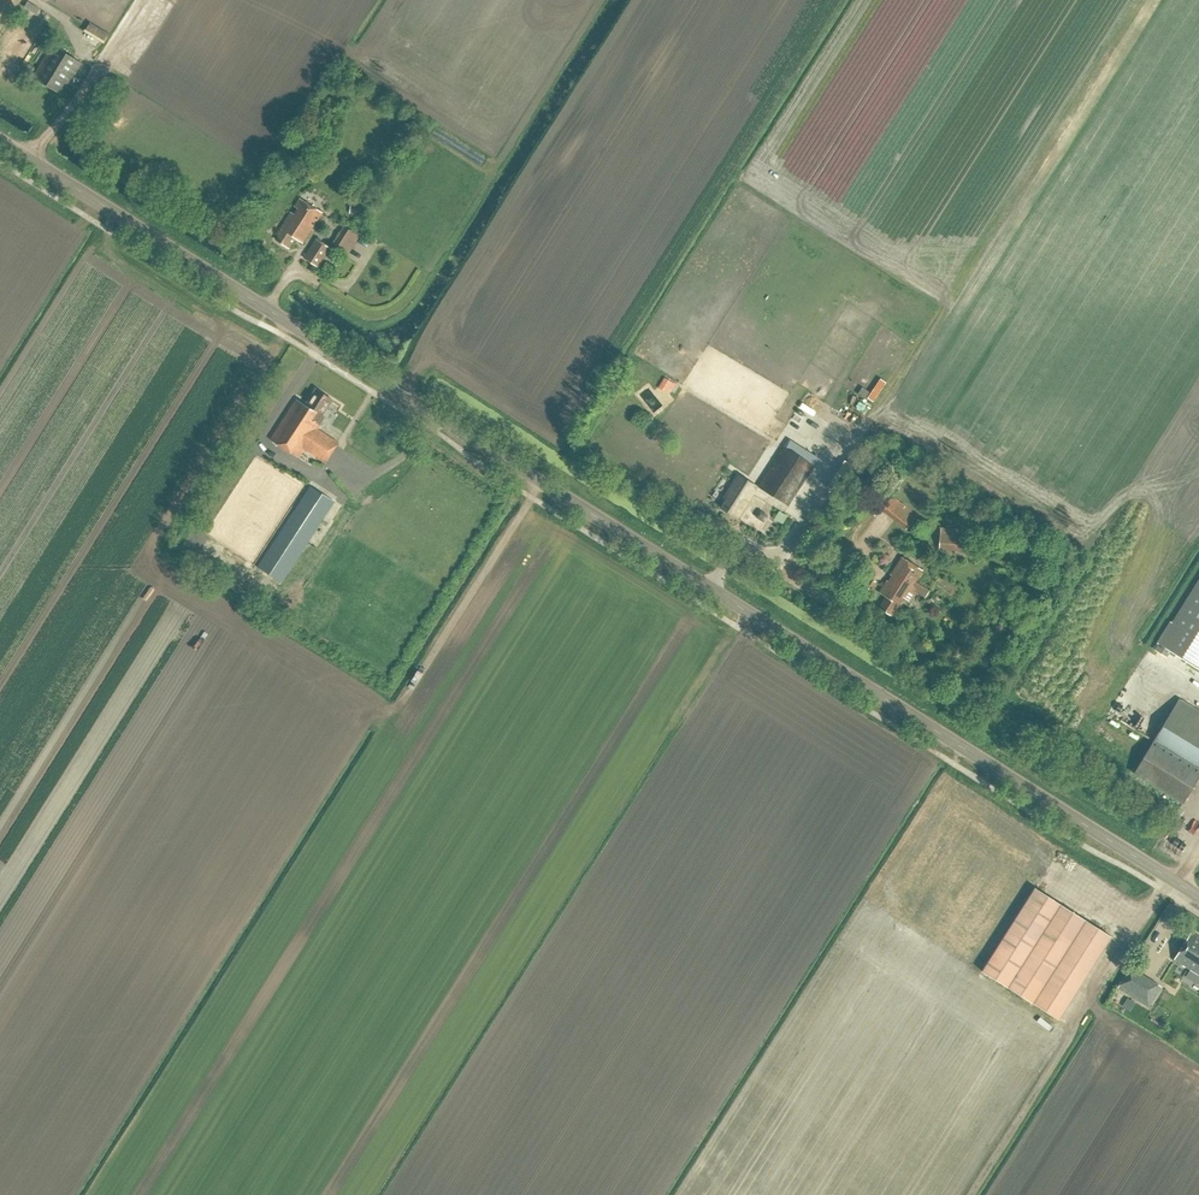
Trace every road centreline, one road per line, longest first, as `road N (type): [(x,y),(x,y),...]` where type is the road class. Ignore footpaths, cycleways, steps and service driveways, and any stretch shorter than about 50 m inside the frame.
road 1 (tertiary): [(0,140),(1198,897)]
road 2 (track): [(541,480),(395,708)]

